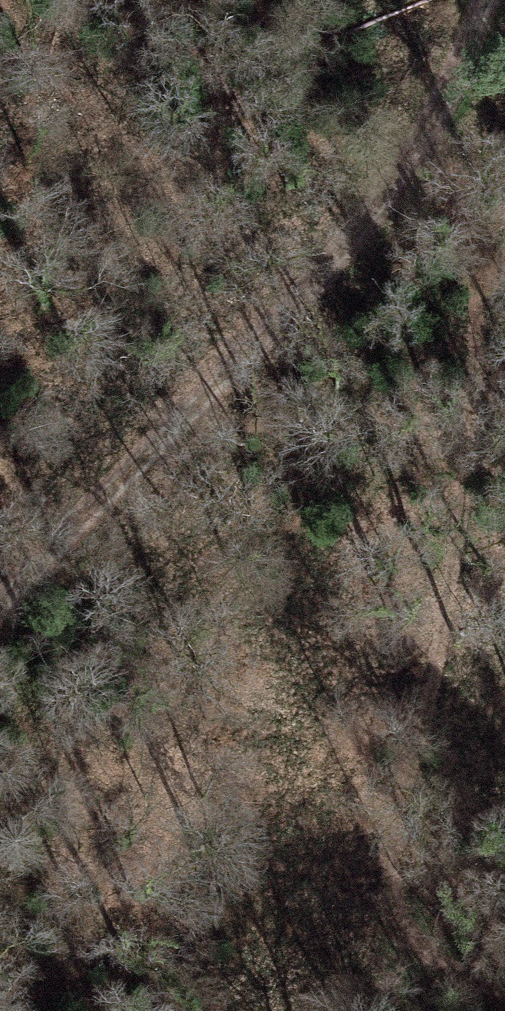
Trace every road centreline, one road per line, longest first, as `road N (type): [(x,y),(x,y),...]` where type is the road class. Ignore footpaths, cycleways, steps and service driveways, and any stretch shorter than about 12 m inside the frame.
road 1 (track): [(474,0),(428,125),(473,266),(480,368),(440,667),(397,821),(393,873),(399,909),(418,941),(460,971),(504,985)]
road 2 (track): [(428,125),(361,218),(0,597)]

